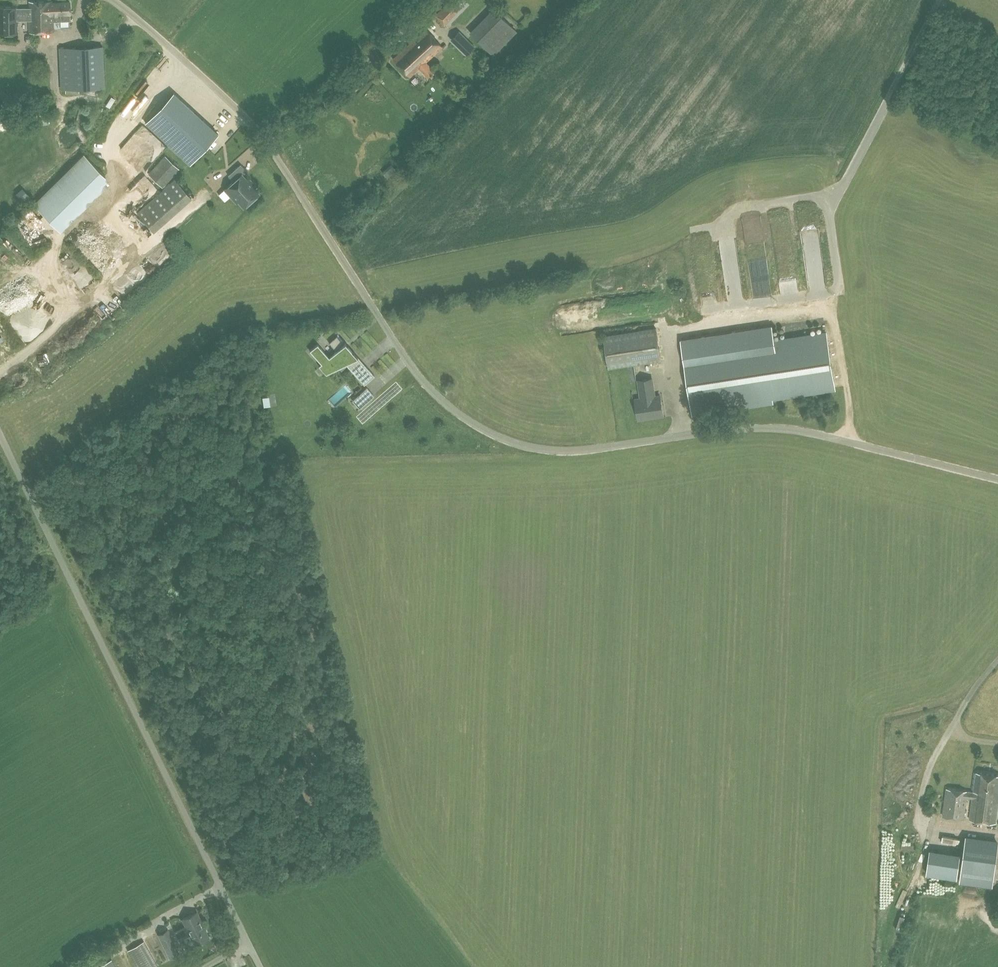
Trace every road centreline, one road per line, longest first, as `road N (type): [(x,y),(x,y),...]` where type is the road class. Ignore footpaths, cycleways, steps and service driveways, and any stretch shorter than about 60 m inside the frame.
road 1 (unclassified): [(997,479),(776,428),(575,450),(526,446),(484,429),(417,373),(259,130),(112,0)]
road 2 (unclassified): [(261,966),(0,436)]
road 3 (track): [(921,822),(924,840),(887,966)]

